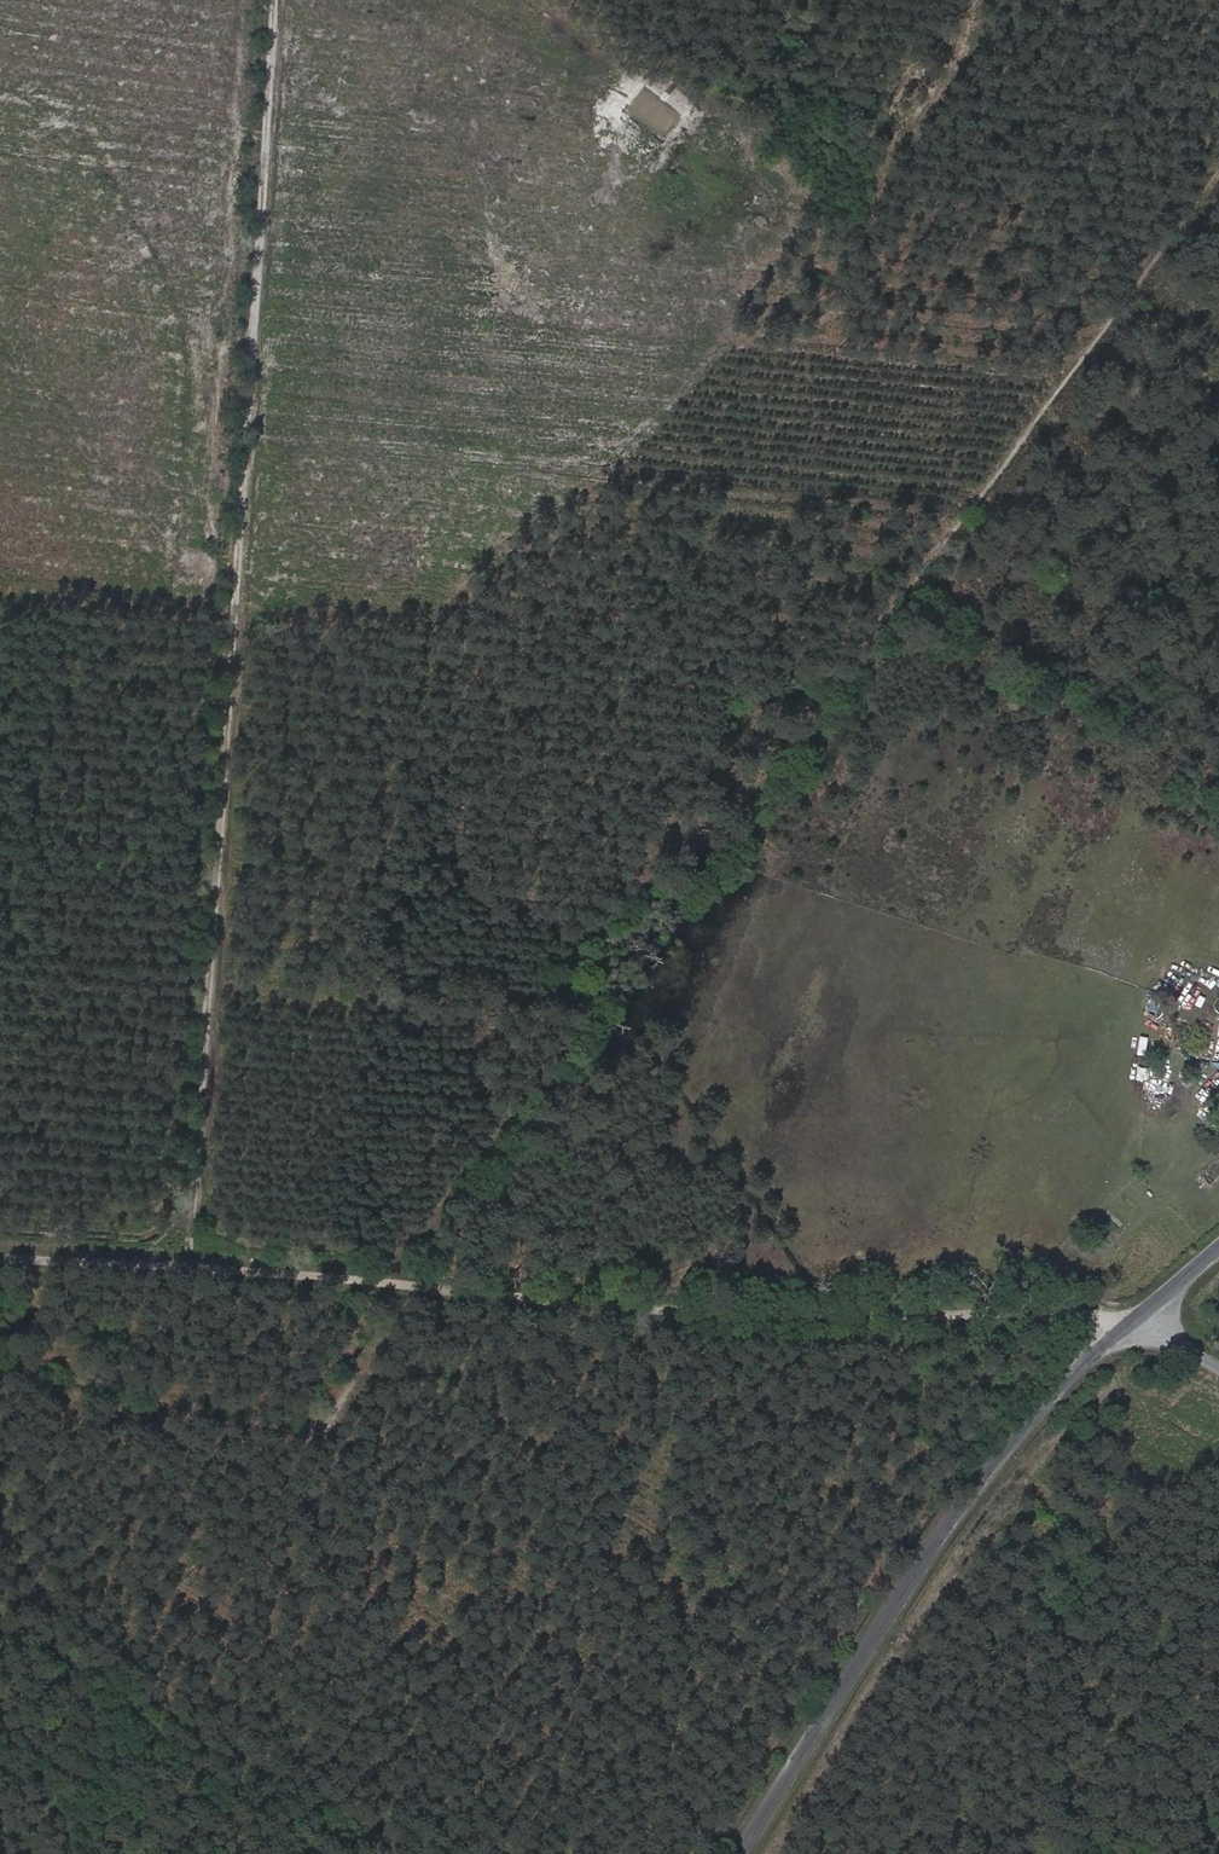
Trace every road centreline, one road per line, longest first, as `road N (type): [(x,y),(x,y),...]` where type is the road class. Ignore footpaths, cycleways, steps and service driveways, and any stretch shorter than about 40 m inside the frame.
road 1 (track): [(275,0),(188,1264)]
road 2 (track): [(0,1258),(160,1261),(629,1308),(1073,1312),(1133,1321)]
road 3 (residential): [(743,1853),(971,1492),(1133,1321)]

